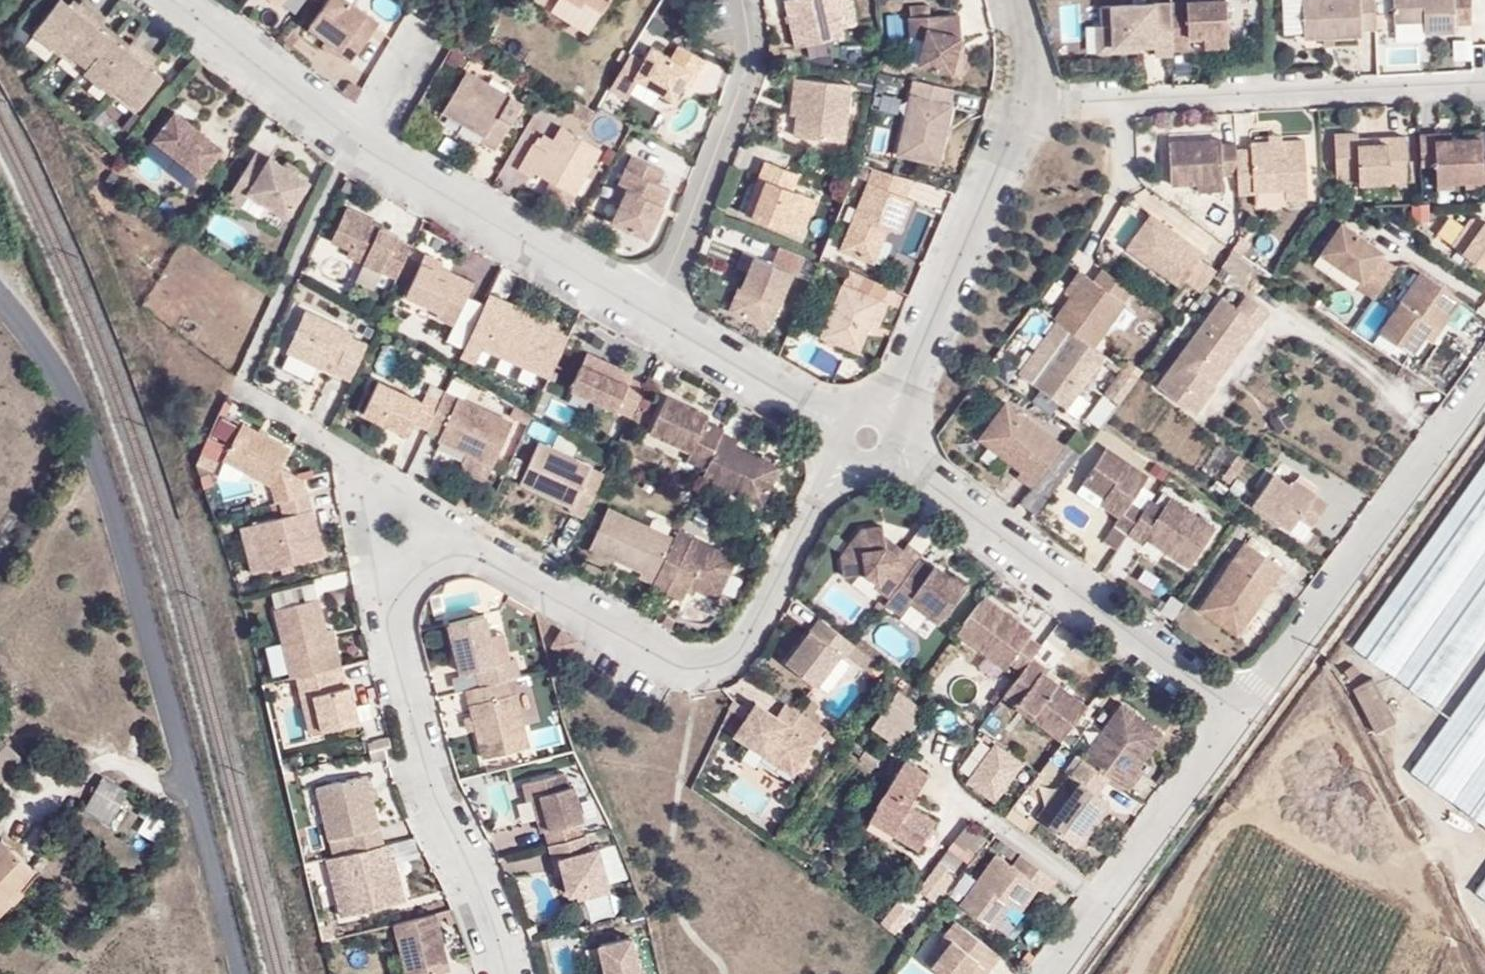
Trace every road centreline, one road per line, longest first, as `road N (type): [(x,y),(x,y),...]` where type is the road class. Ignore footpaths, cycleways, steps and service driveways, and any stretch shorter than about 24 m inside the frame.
road 1 (unclassified): [(0,298),(62,373),(113,498),(240,973)]
road 2 (residential): [(867,440),(817,496),(734,659),(701,672),(664,667),(455,535)]
road 3 (residential): [(649,311),(475,224),(351,141),(172,0)]
road 4 (residential): [(1243,712),(867,440)]
road 5 (residential): [(1484,84),(1035,106)]
road 6 (residential): [(1243,712),(1484,381)]
road 7 (residential): [(381,597),(440,790),(511,973)]
road 8 (residential): [(1035,106),(867,440)]
road 9 (residential): [(649,311),(755,67),(740,0)]
road 10 (residential): [(1058,973),(1243,712)]
road 11 (residential): [(867,440),(649,311)]
road 12 (residential): [(455,535),(366,482),(381,597)]

